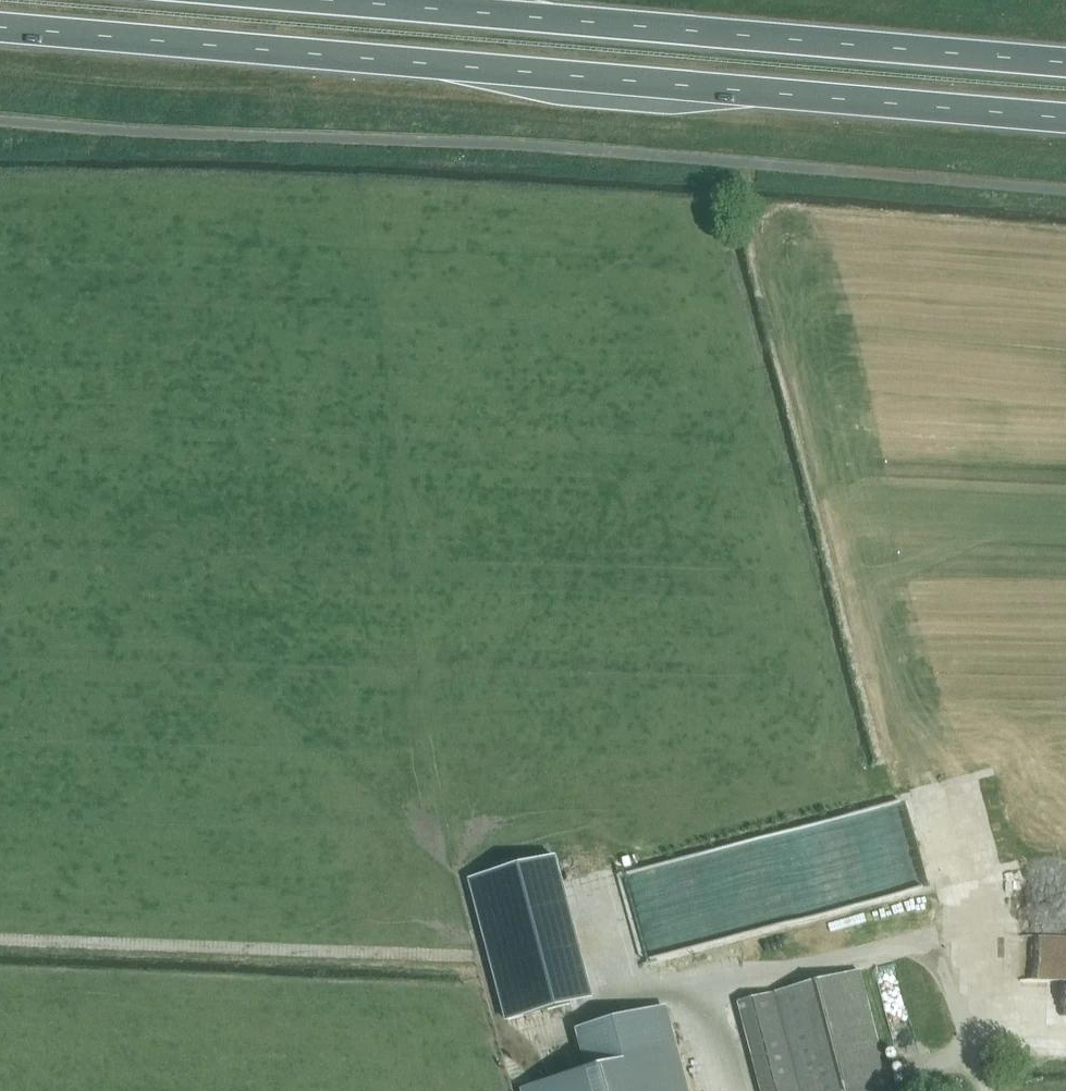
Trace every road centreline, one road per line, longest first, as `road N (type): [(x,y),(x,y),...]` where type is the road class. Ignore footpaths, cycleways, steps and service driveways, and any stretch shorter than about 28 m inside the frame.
road 1 (trunk): [(0,27),(1065,117)]
road 2 (trunk): [(1065,63),(327,0)]
road 3 (track): [(935,937),(503,1035),(461,869)]
road 4 (track): [(0,938),(483,956)]
road 5 (track): [(873,701),(896,790),(920,795),(957,932),(935,937)]
road 6 (track): [(1065,975),(993,926),(957,932)]

